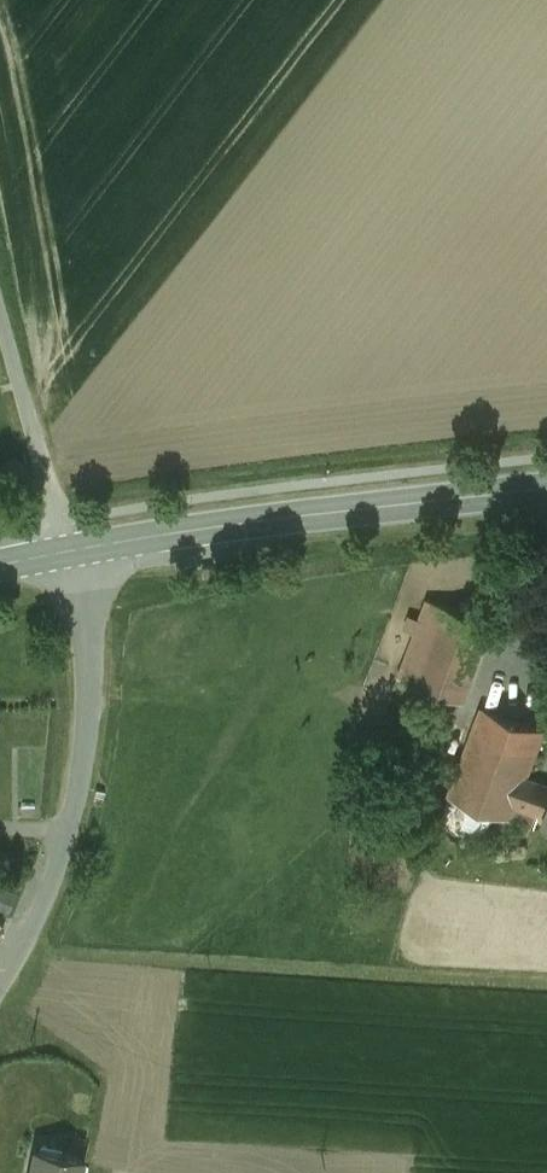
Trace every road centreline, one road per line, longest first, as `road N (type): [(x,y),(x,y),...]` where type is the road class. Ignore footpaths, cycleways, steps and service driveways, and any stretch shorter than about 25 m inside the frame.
road 1 (secondary): [(546,488),(75,551)]
road 2 (unclassified): [(75,551),(88,608),(80,781),(60,851),(0,985)]
road 3 (unclassified): [(0,293),(75,551)]

